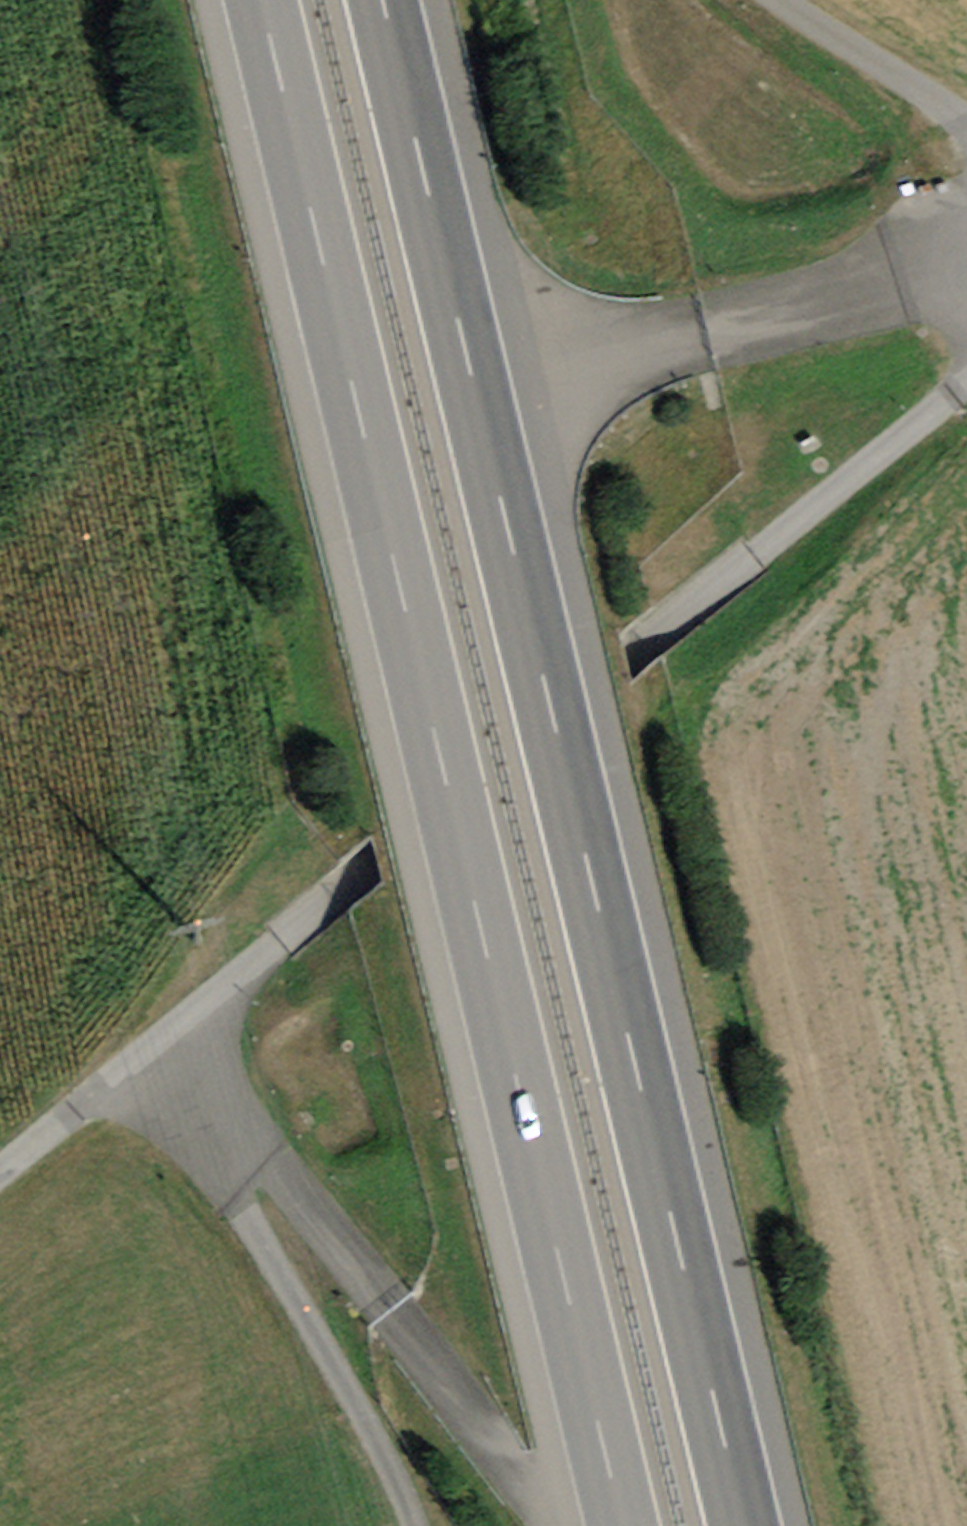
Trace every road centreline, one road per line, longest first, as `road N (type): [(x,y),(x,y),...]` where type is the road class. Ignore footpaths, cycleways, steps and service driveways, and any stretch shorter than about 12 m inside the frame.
road 1 (motorway): [(741,1525),(378,0)]
road 2 (motorway): [(256,0),(615,1525)]
road 3 (track): [(73,1118),(337,890),(656,642),(966,380)]
road 4 (track): [(420,1525),(412,1493),(73,1118),(0,1177)]
road 5 (track): [(966,124),(777,0)]

